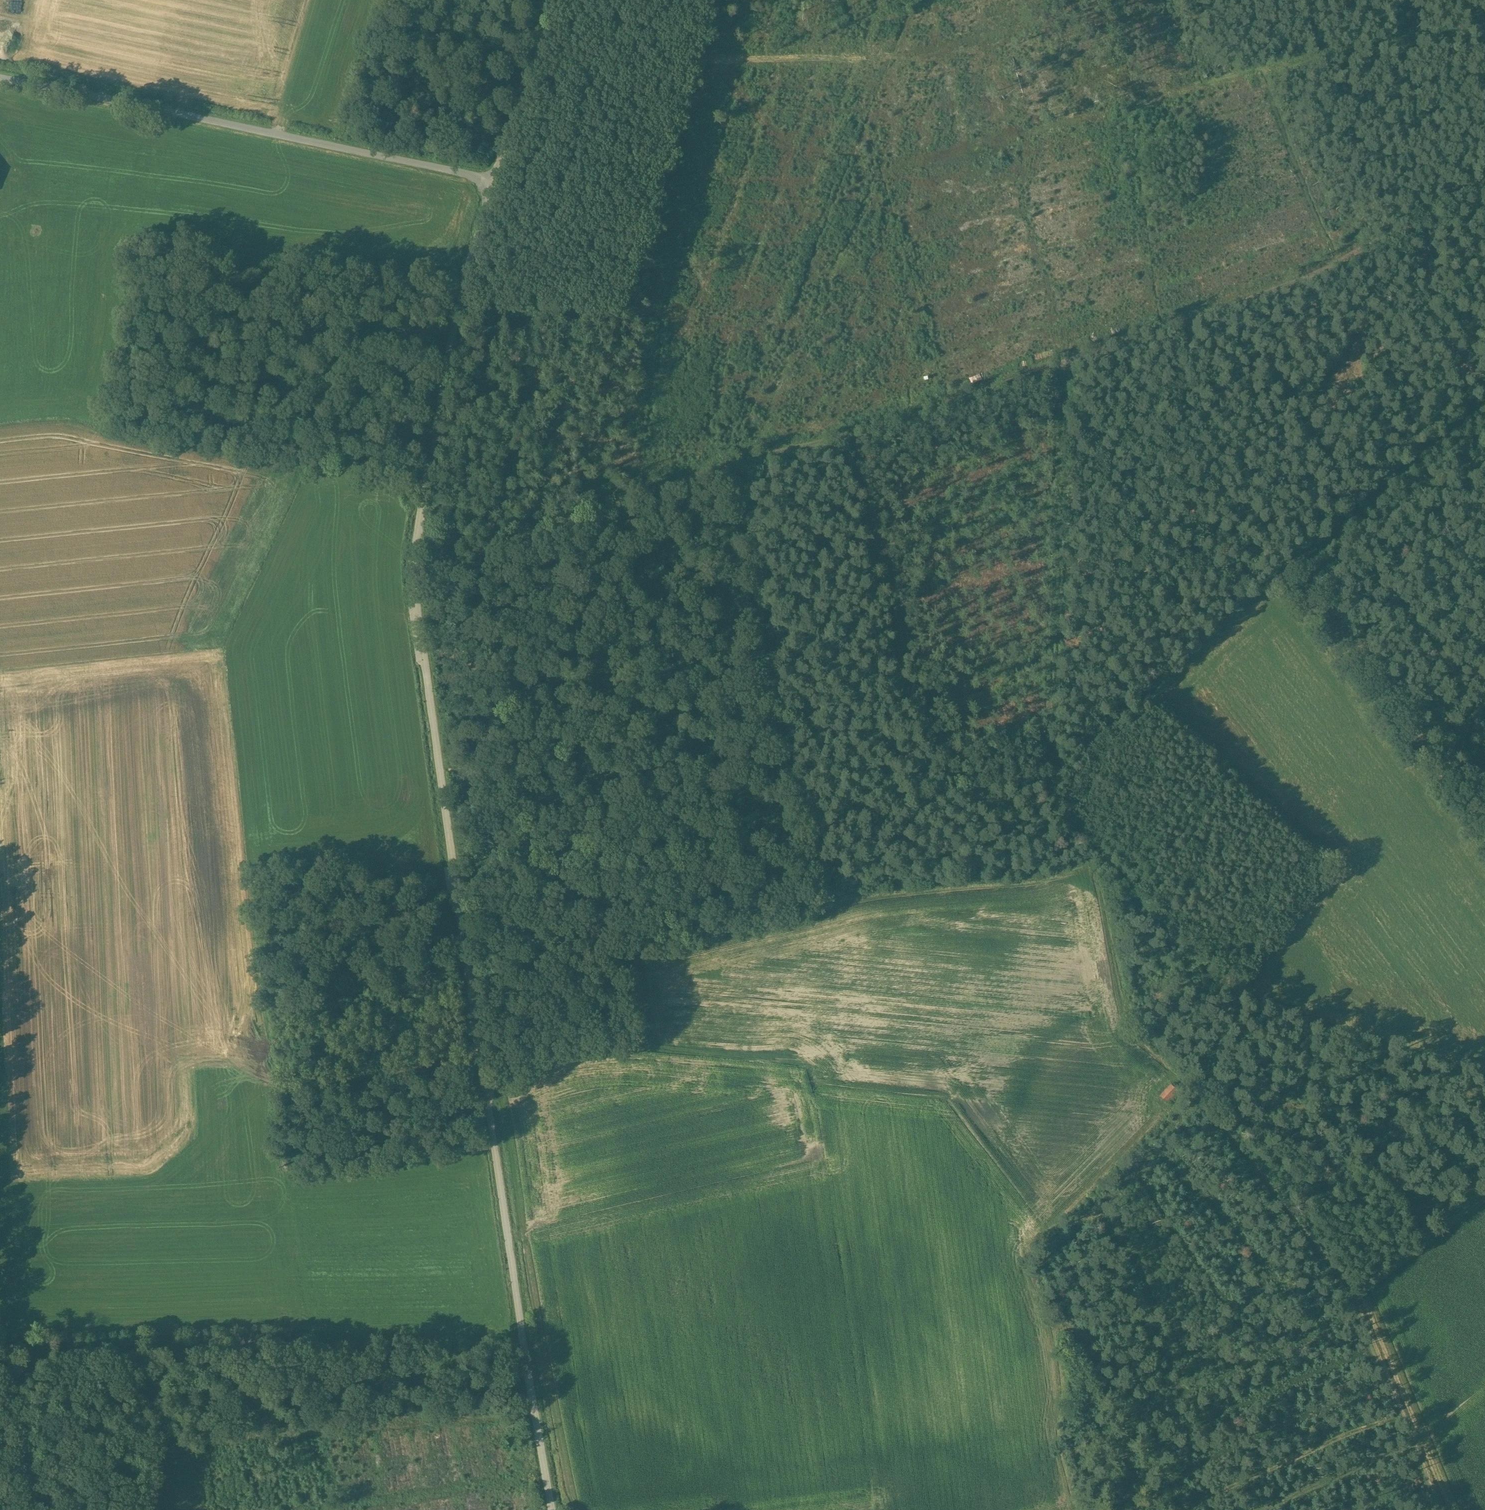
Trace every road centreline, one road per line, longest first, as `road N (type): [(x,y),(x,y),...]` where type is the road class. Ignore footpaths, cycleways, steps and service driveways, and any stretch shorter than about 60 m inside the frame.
road 1 (unclassified): [(551,1509),(415,591),(453,339),(494,180)]
road 2 (unclassified): [(494,180),(0,78)]
road 3 (unclassified): [(494,180),(549,0)]

